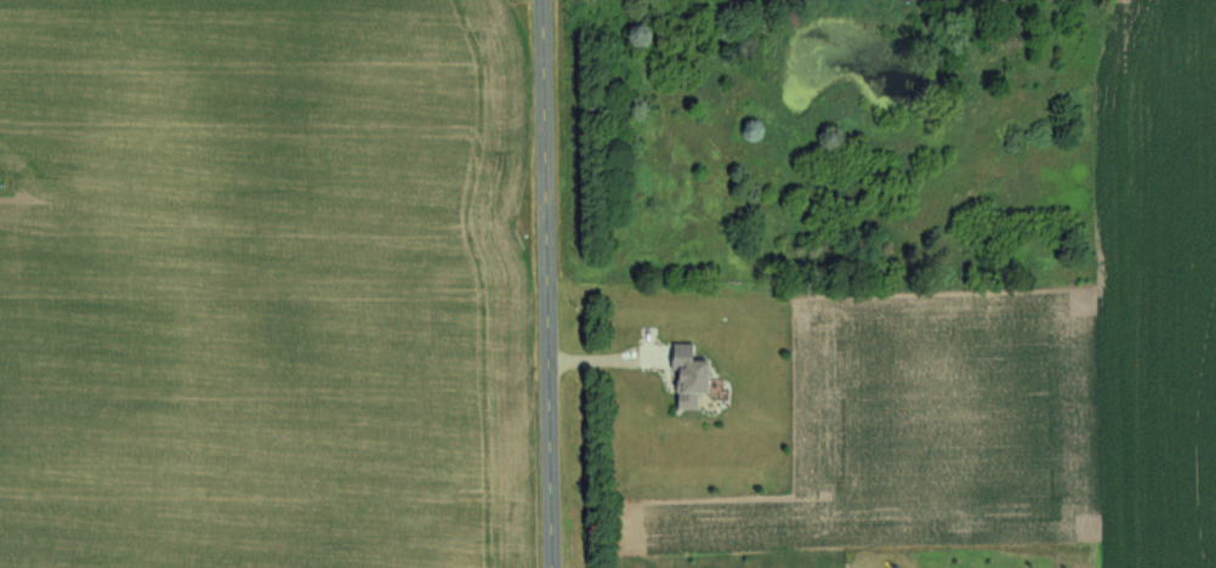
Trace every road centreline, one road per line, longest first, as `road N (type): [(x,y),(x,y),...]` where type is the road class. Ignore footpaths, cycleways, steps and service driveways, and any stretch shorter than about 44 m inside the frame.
road 1 (residential): [(555,567),(542,0)]

